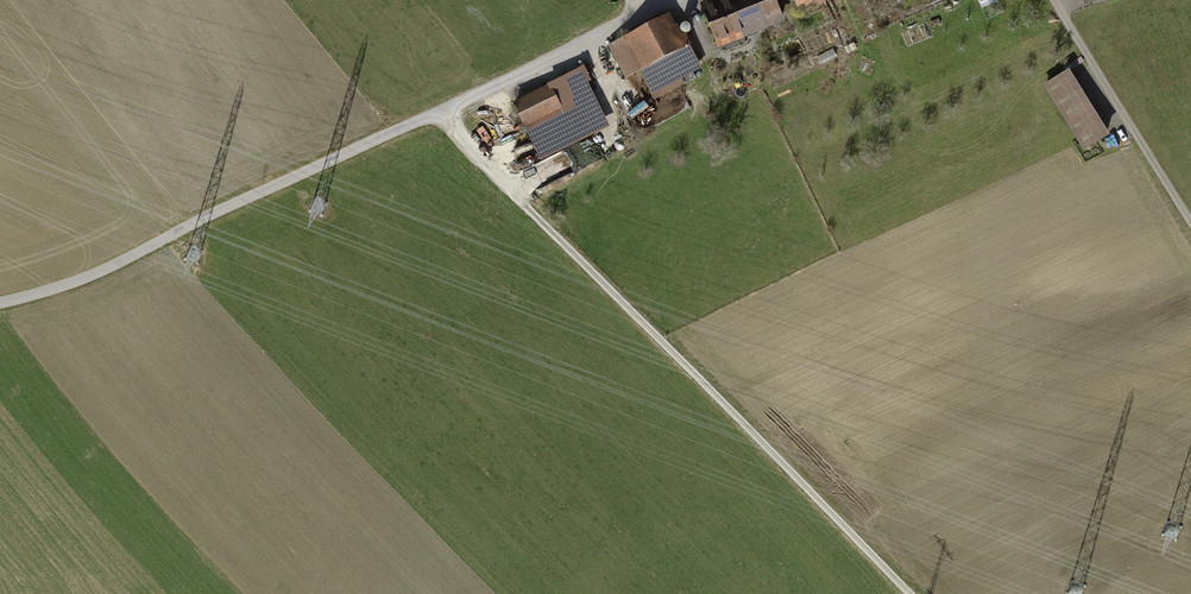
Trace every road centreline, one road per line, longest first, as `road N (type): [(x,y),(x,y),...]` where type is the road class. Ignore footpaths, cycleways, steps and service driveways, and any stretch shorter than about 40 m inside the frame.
road 1 (track): [(438,111),(909,593)]
road 2 (unclassified): [(438,111),(98,272),(0,303)]
road 3 (residential): [(438,111),(670,0)]
road 4 (track): [(1071,30),(1190,223)]

